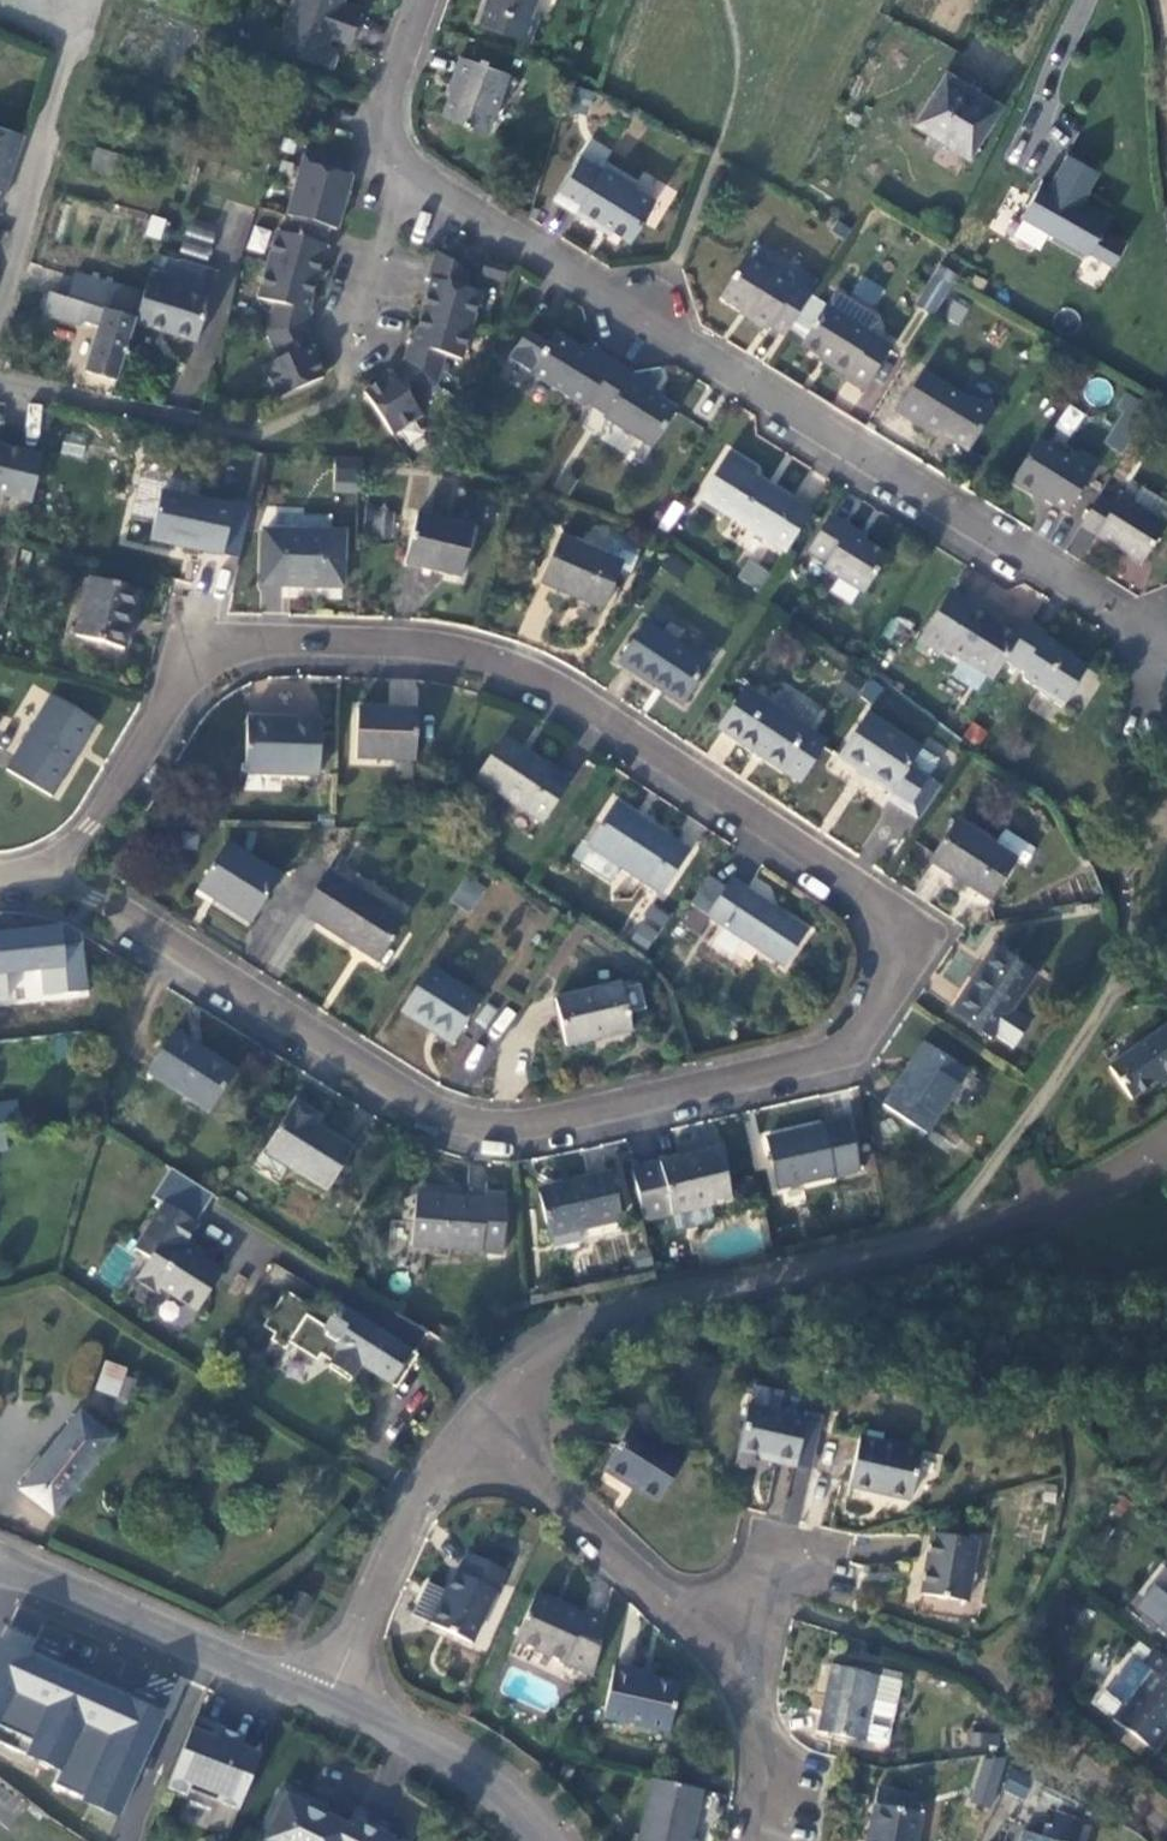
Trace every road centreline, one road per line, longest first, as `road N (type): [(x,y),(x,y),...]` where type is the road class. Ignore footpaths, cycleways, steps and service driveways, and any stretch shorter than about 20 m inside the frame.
road 1 (residential): [(66,871),(483,1129),(549,1124),(796,1066),(855,1043),(914,933),(537,674),(432,644),(262,634),(196,665),(91,831)]
road 2 (residential): [(419,175),(1155,639),(1133,678)]
road 3 (residential): [(466,1416),(514,1359),(566,1323),(755,1281),(1108,1183),(1166,1141)]
road 4 (unclassified): [(330,1699),(0,1567)]
road 5 (residential): [(0,313),(73,50),(61,0)]
road 6 (residential): [(466,1416),(702,1637)]
road 7 (residential): [(330,1699),(410,1503),(466,1416)]
road 8 (track): [(957,1227),(1126,970)]
road 9 (unclassified): [(544,1840),(517,1806),(458,1763),(330,1699)]
road 10 (residential): [(702,1637),(762,1711),(768,1840)]
road 11 (residential): [(421,0),(389,119),(400,157),(419,175)]
road 12 (residential): [(419,175),(349,343)]
road 13 (residential): [(0,379),(172,425)]
road 14 (track): [(650,319),(705,178)]
road 15 (residential): [(702,1637),(794,1560)]

